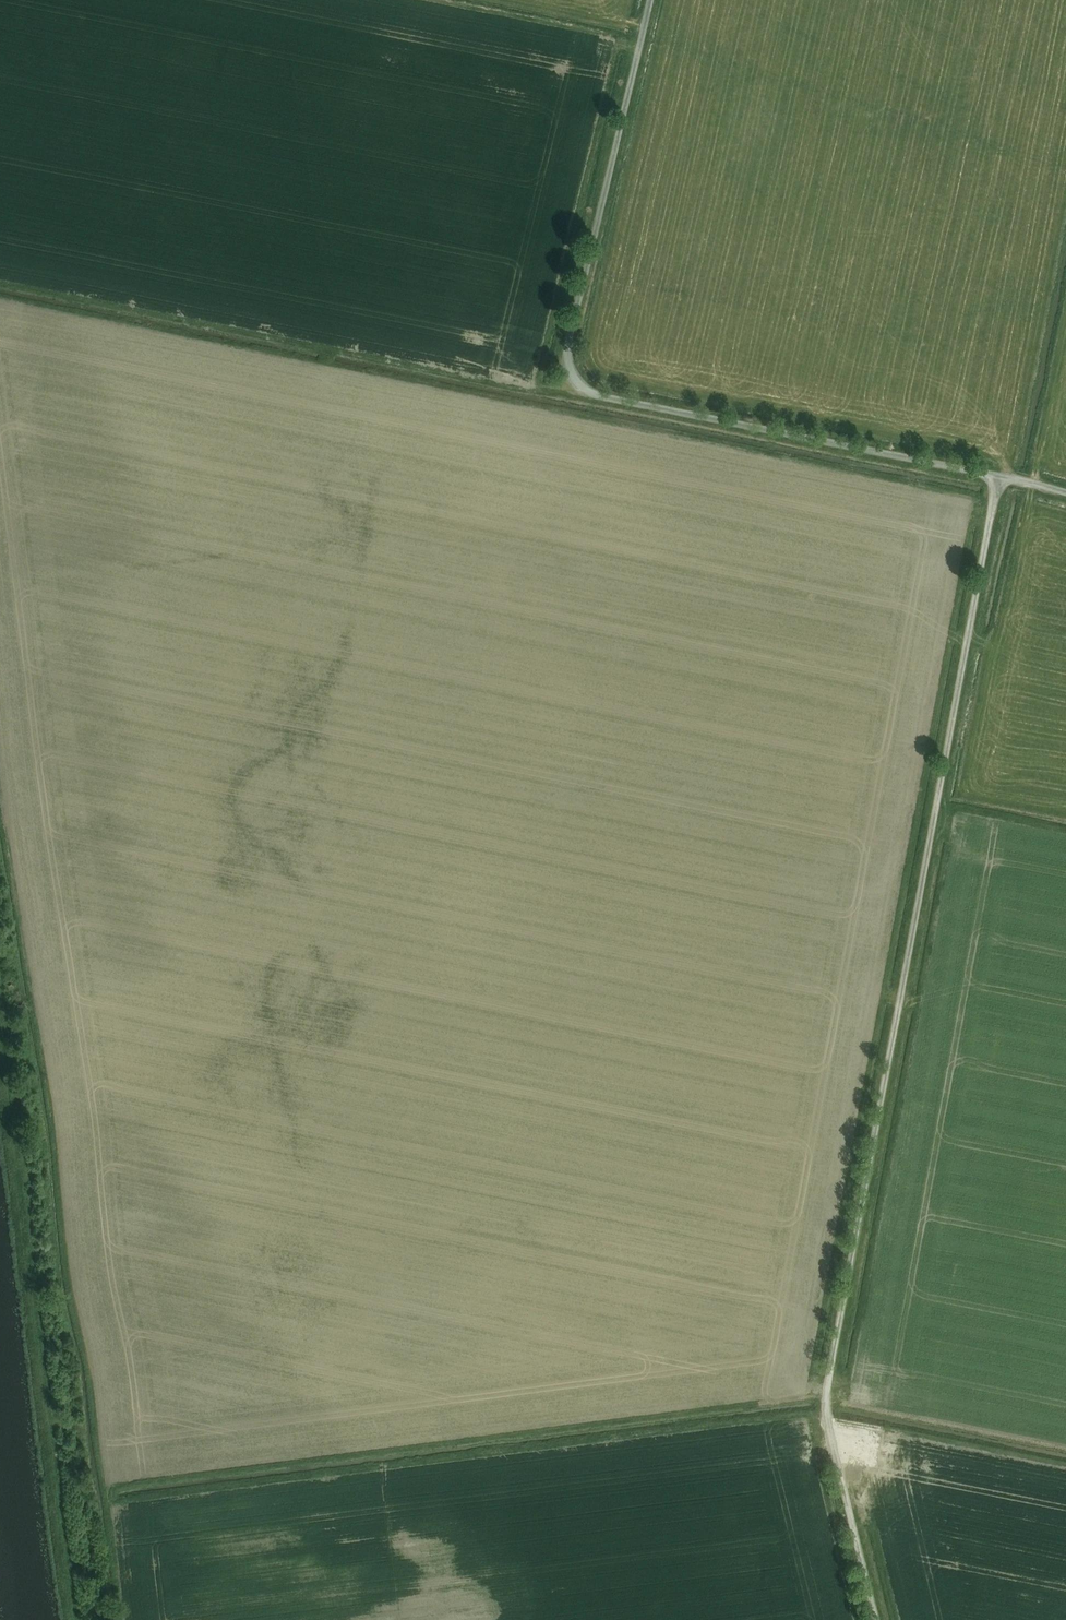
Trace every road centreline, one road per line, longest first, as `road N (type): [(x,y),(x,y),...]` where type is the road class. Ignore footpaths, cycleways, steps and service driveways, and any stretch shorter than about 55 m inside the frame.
road 1 (unclassified): [(877,1619),(830,1429),(828,1388),(1002,475)]
road 2 (unclassified): [(1002,475),(586,386),(571,343),(654,0)]
road 3 (track): [(0,1035),(75,1619)]

